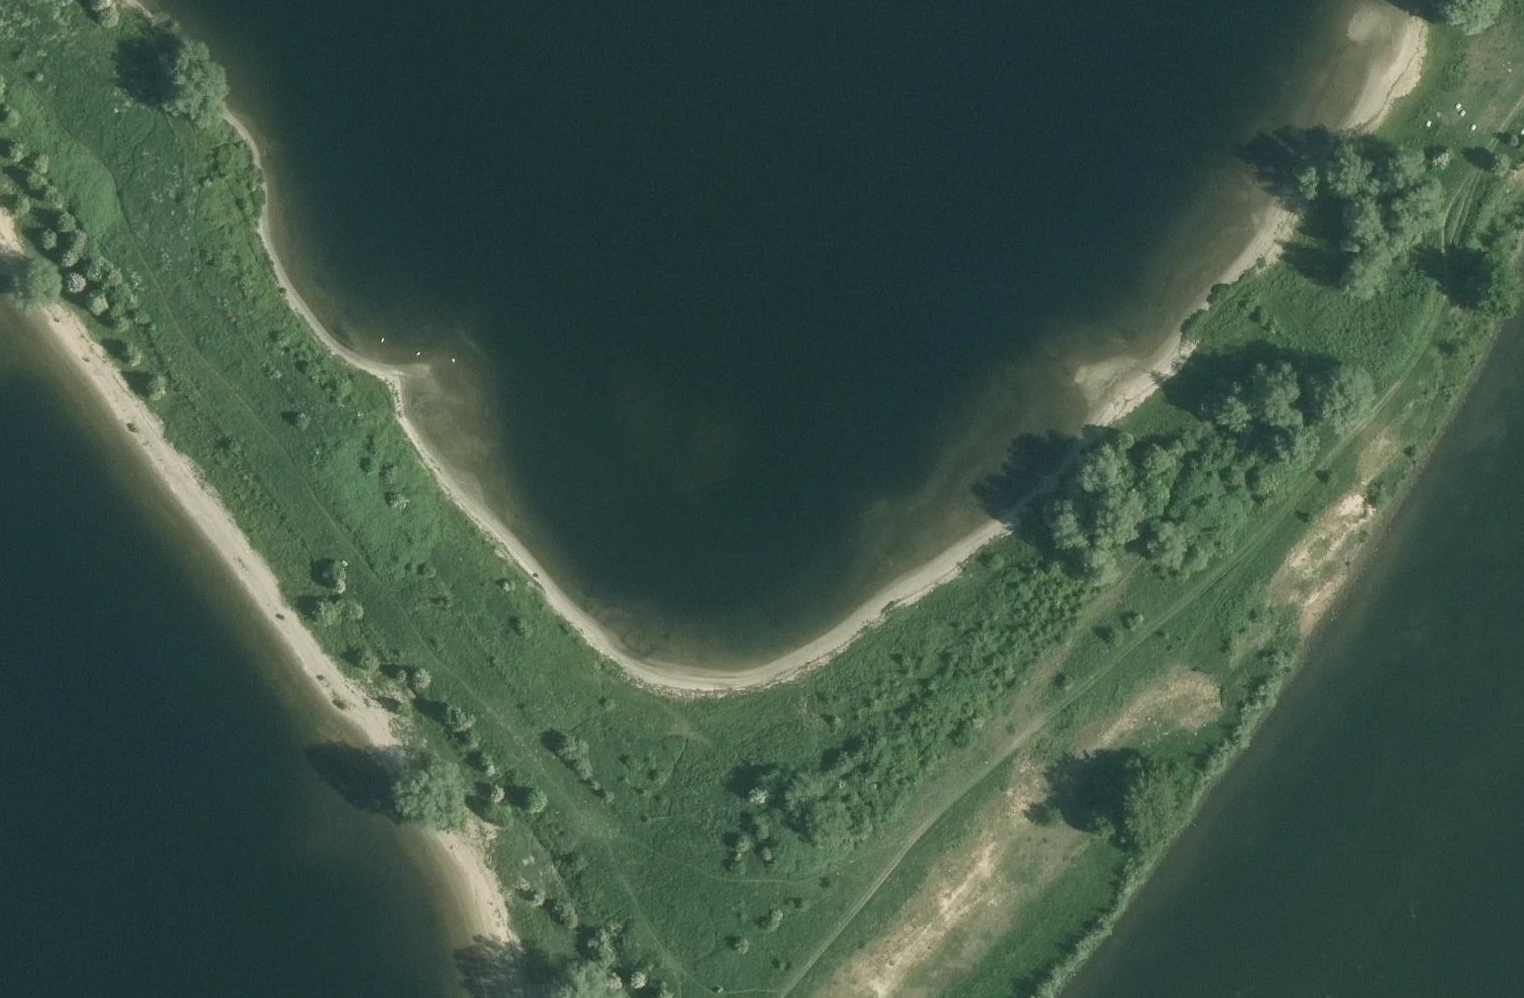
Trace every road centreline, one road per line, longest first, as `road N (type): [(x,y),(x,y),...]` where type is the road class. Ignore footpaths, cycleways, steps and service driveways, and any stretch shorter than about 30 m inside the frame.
road 1 (track): [(752,997),(817,859),(1022,682),(1245,445),(1377,295),(1523,70)]

